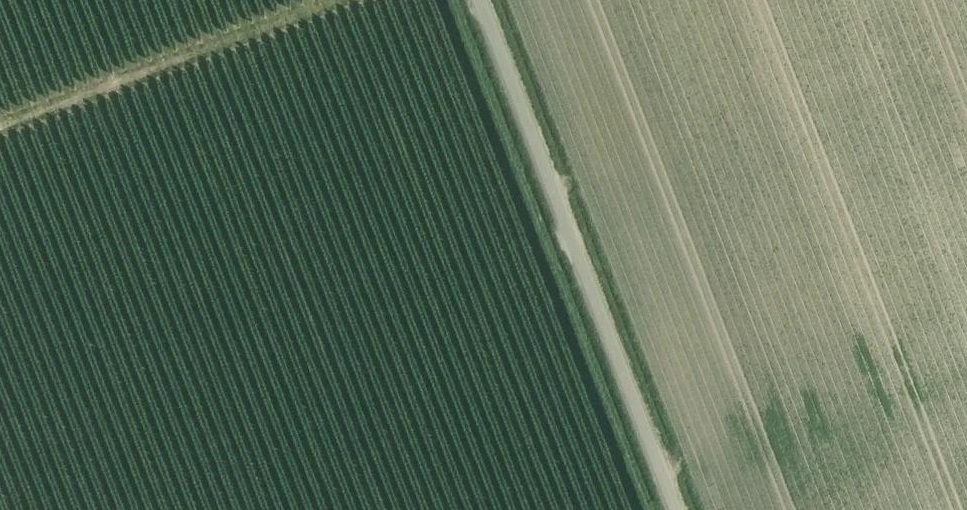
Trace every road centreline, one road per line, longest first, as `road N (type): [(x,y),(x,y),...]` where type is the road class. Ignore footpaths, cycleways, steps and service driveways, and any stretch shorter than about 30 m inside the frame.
road 1 (unclassified): [(679,509),(484,0)]

